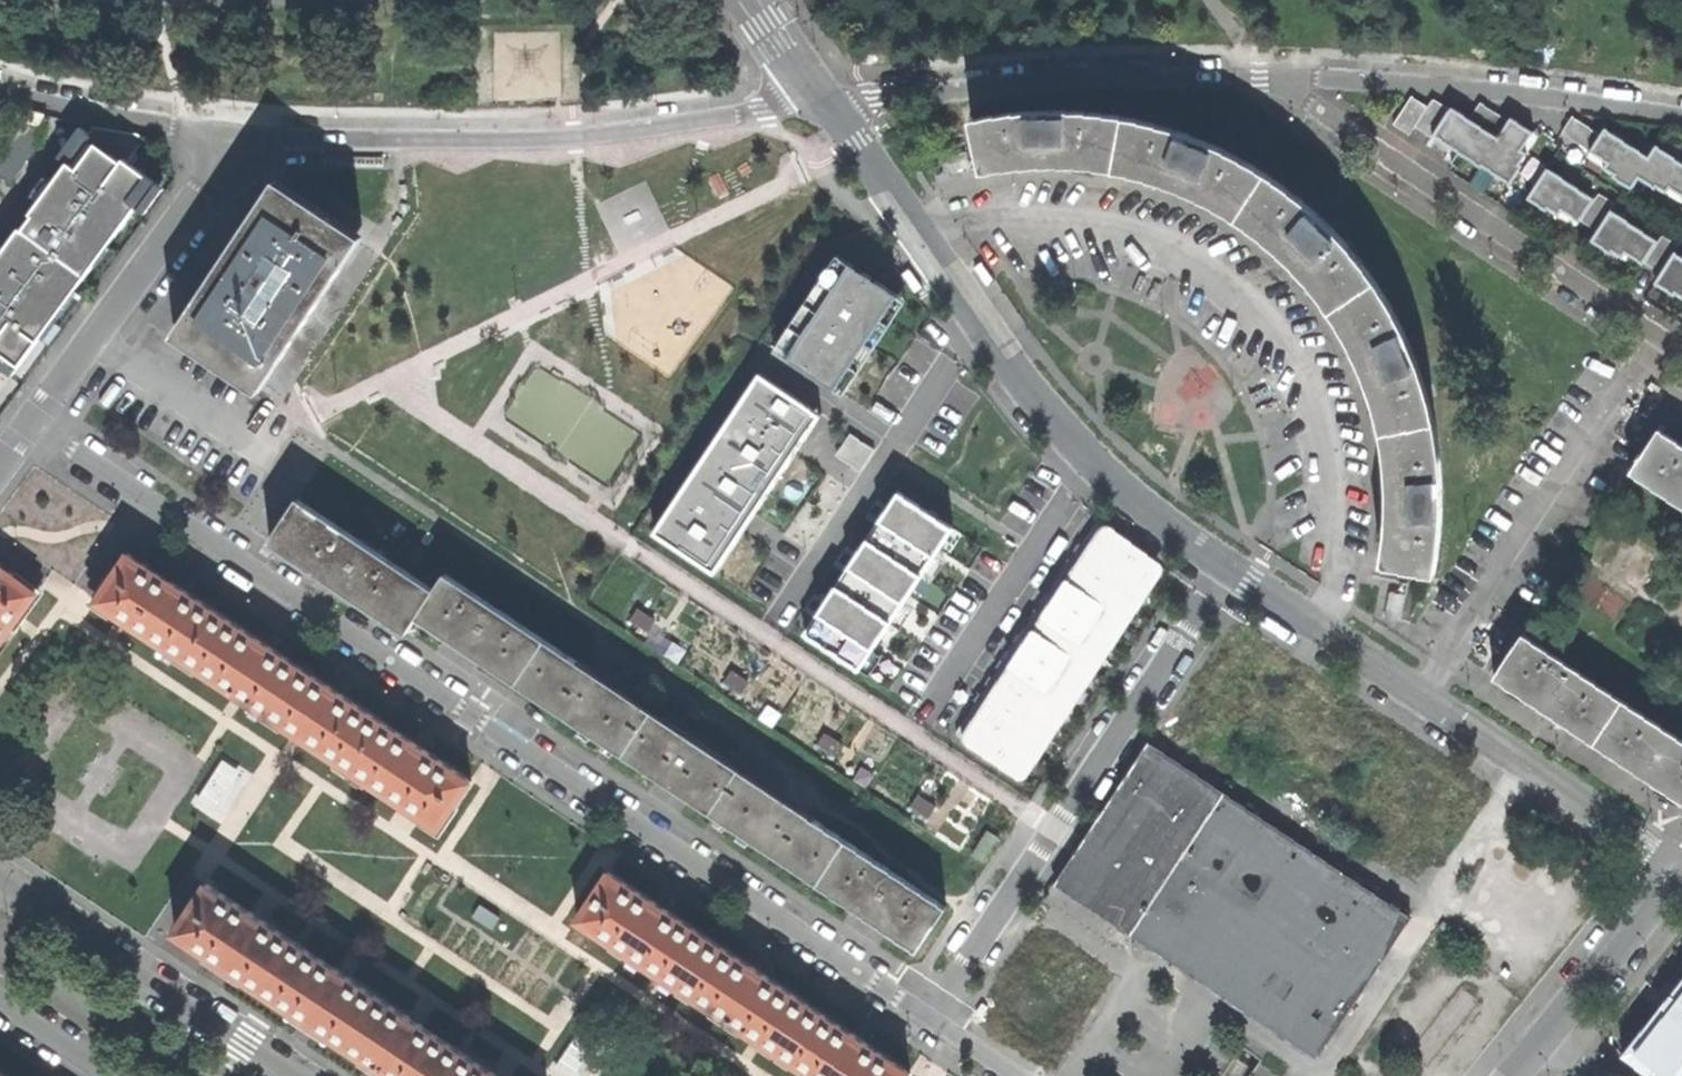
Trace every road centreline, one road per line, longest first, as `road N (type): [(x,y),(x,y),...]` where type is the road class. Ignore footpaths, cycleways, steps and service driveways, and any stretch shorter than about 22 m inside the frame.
road 1 (residential): [(927,1019),(31,423)]
road 2 (residential): [(831,105),(1040,403),(1119,484),(1230,569)]
road 3 (residential): [(233,135),(526,141),(831,105)]
road 4 (residential): [(927,1019),(1230,569)]
road 5 (residential): [(1230,569),(1681,862)]
road 6 (residential): [(1288,79),(1312,103),(1681,351)]
road 7 (residential): [(831,105),(1091,80),(1288,79)]
road 8 (residential): [(1288,79),(1500,92),(1681,118)]
road 9 (residential): [(297,1075),(0,879)]
road 10 (residential): [(31,423),(217,178),(233,135)]
road 11 (residential): [(0,90),(233,135)]
road 12 (residential): [(1556,1029),(1681,875)]
road 13 (residential): [(831,105),(754,0)]
road 14 (residential): [(0,1006),(105,1075)]

